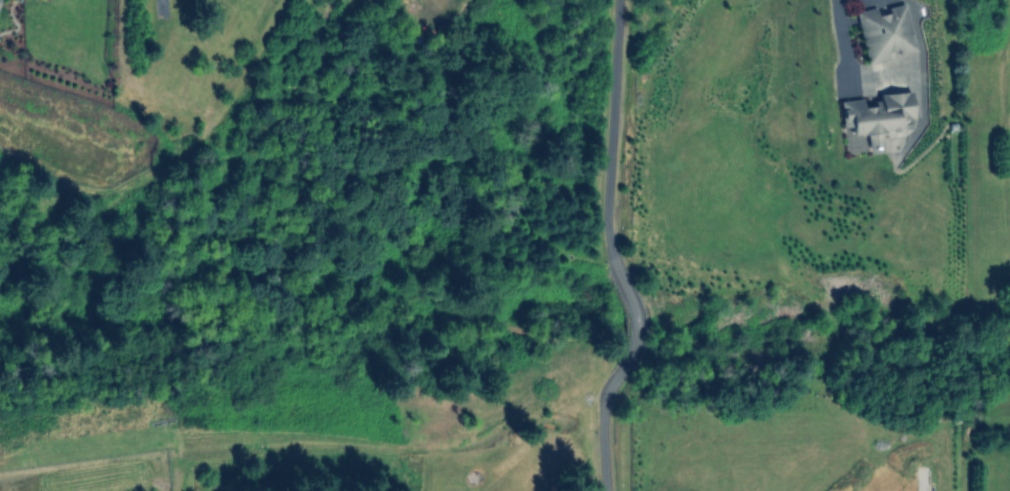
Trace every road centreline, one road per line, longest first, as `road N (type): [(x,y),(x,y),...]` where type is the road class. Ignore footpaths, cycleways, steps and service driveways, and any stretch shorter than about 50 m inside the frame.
road 1 (residential): [(615,0),(606,242),(634,306),(625,351),(598,389),(606,490)]

